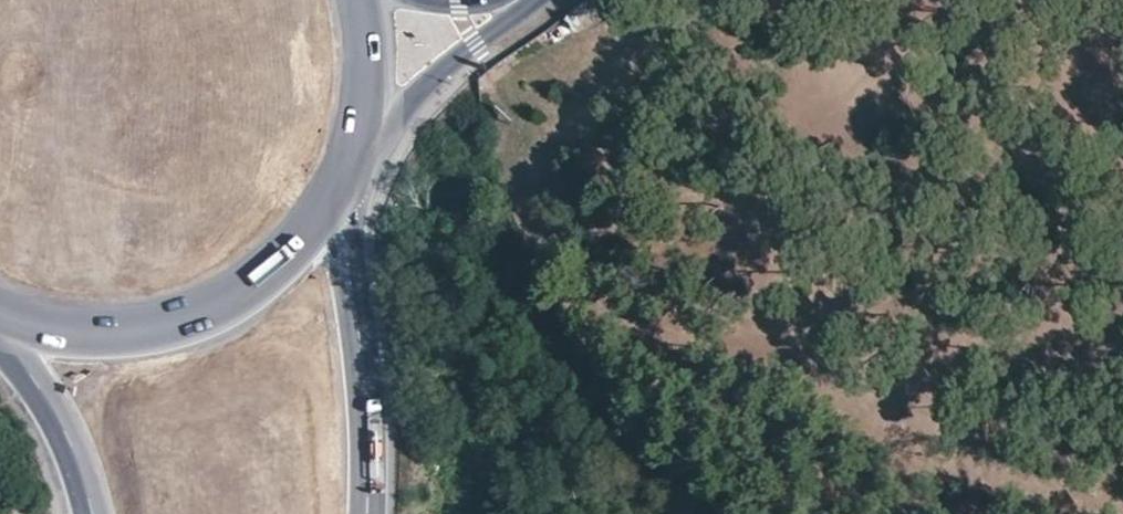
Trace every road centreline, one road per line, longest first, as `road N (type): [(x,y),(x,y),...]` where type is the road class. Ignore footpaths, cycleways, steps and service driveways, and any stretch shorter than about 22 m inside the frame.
road 1 (trunk): [(49,0),(61,88),(265,513)]
road 2 (trunk): [(250,376),(191,0)]
road 3 (primary): [(0,315),(62,333),(138,332),(212,311),(277,272),(328,215)]
road 4 (primary): [(367,513),(366,404),(328,215)]
road 5 (trunk): [(447,513),(250,376)]
road 6 (primary): [(365,140),(535,0)]
road 7 (primary): [(0,329),(60,423),(91,513)]
road 8 (trunk): [(323,513),(250,376)]
road 9 (primary): [(365,140),(376,79),(369,0)]

